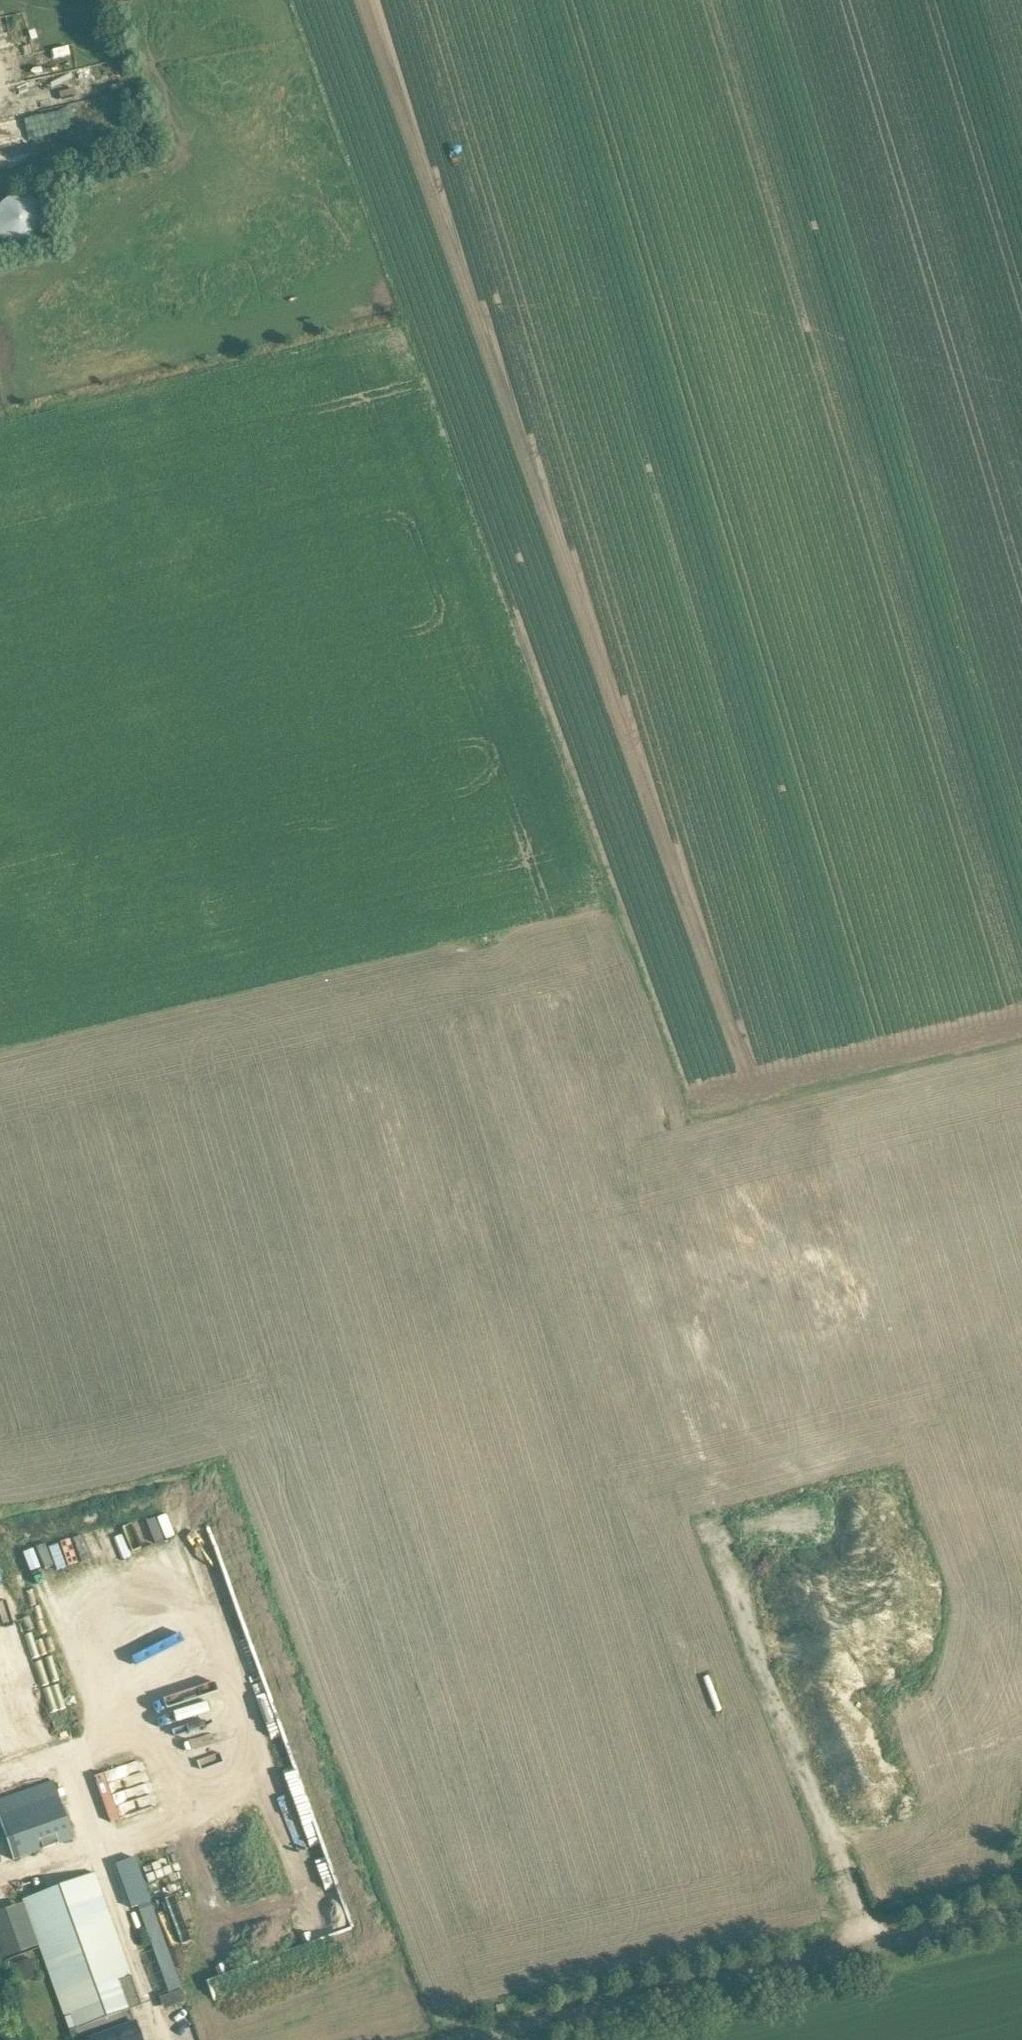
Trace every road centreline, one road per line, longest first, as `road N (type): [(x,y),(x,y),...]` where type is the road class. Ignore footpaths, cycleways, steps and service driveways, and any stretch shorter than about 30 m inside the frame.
road 1 (unclassified): [(480,2039),(1021,1915)]

